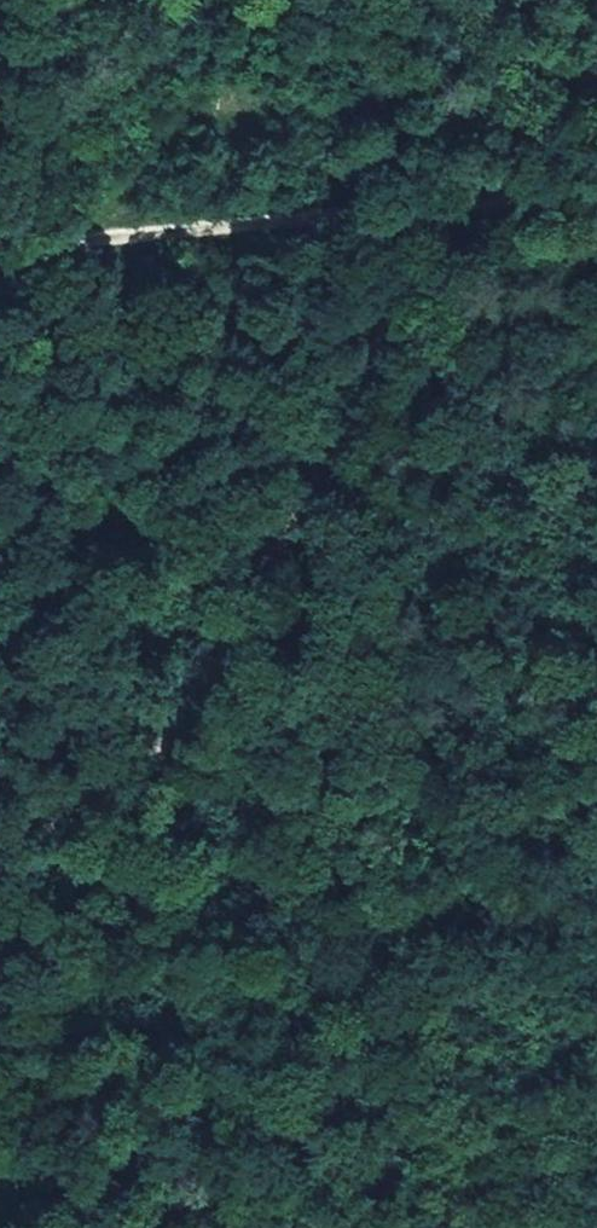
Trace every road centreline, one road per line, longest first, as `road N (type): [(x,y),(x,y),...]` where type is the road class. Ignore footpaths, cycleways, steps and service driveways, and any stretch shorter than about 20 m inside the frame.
road 1 (track): [(92,845),(321,470),(375,346),(391,205)]
road 2 (track): [(391,205),(0,243)]
road 3 (track): [(596,188),(391,205)]
road 4 (track): [(0,970),(92,845)]

